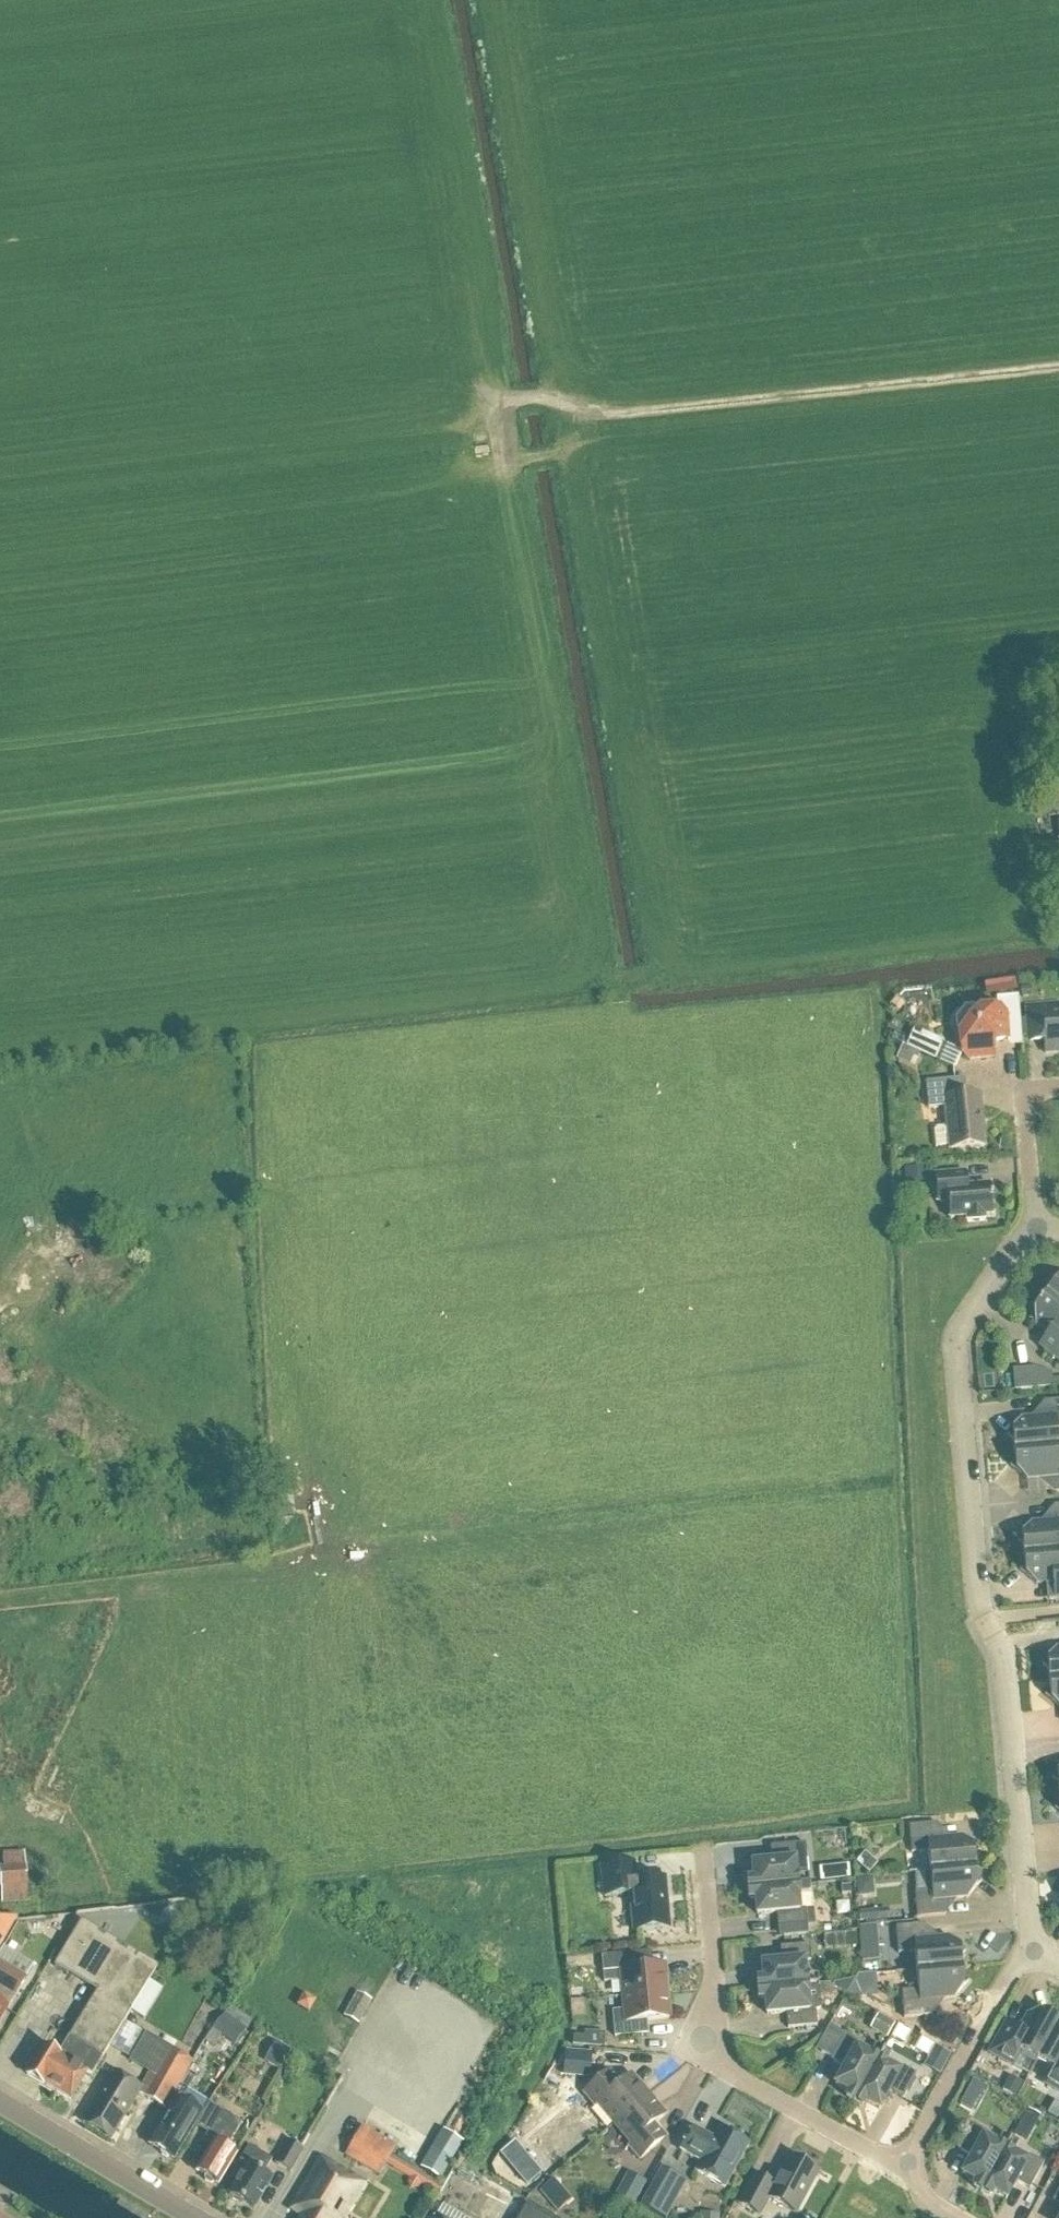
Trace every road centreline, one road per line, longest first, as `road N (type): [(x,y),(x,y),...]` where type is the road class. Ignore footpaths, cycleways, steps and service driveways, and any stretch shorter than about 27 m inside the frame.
road 1 (residential): [(1034,1230),(959,1338),(980,1607),(1005,1652),(1025,1946)]
road 2 (track): [(1058,365),(609,417),(532,402)]
road 3 (residential): [(907,2161),(879,2155),(719,2069),(703,1856)]
road 4 (residential): [(907,2161),(1025,1946)]
road 5 (residential): [(209,2217),(0,2095)]
road 6 (residential): [(1034,1230),(1026,1091),(1058,1088)]

